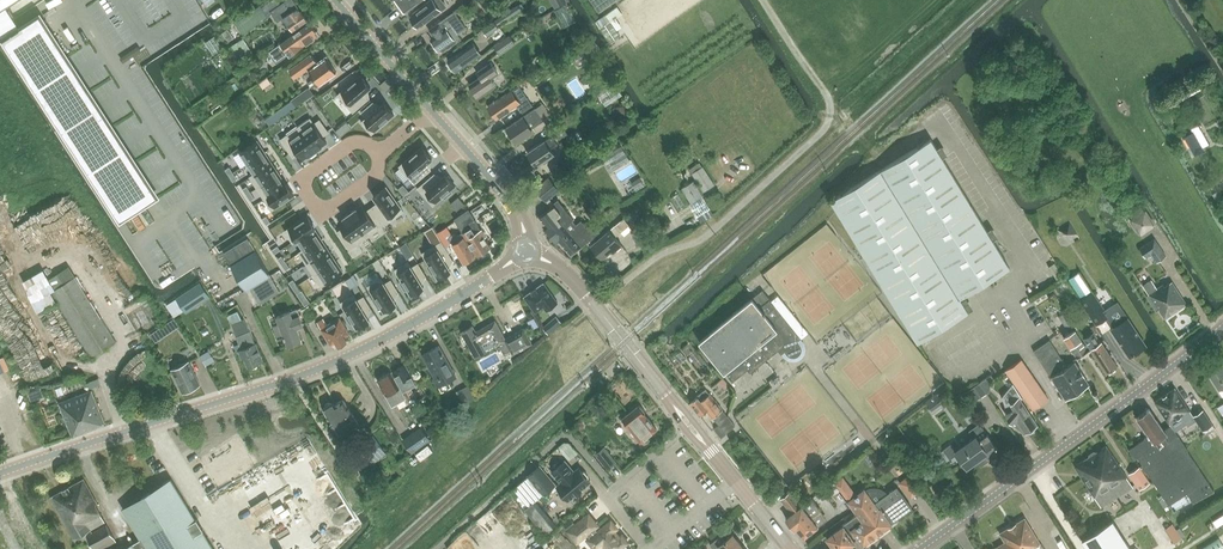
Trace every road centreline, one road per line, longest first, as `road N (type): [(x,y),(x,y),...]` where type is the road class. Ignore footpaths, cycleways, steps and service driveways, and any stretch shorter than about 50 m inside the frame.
road 1 (tertiary): [(0,473),(285,385),(407,327),(526,251)]
road 2 (tertiary): [(788,548),(591,300),(566,273),(526,251)]
road 3 (tertiary): [(919,548),(1222,328)]
road 4 (residential): [(383,149),(349,145),(298,186),(317,213),(330,210),(381,167)]
road 5 (track): [(886,154),(850,125),(763,0)]
road 6 (tertiary): [(526,251),(519,215),(430,110)]
road 7 (tertiary): [(430,110),(336,0)]

